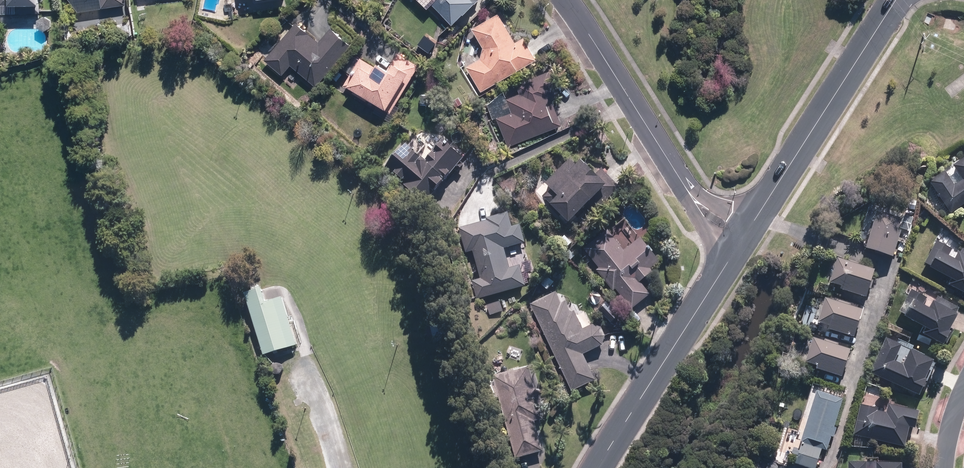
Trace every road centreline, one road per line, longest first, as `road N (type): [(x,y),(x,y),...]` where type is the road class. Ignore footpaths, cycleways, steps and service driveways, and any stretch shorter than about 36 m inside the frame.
road 1 (residential): [(565,0),(701,211),(739,245)]
road 2 (residential): [(739,245),(894,0)]
road 3 (residential): [(601,467),(739,245)]

